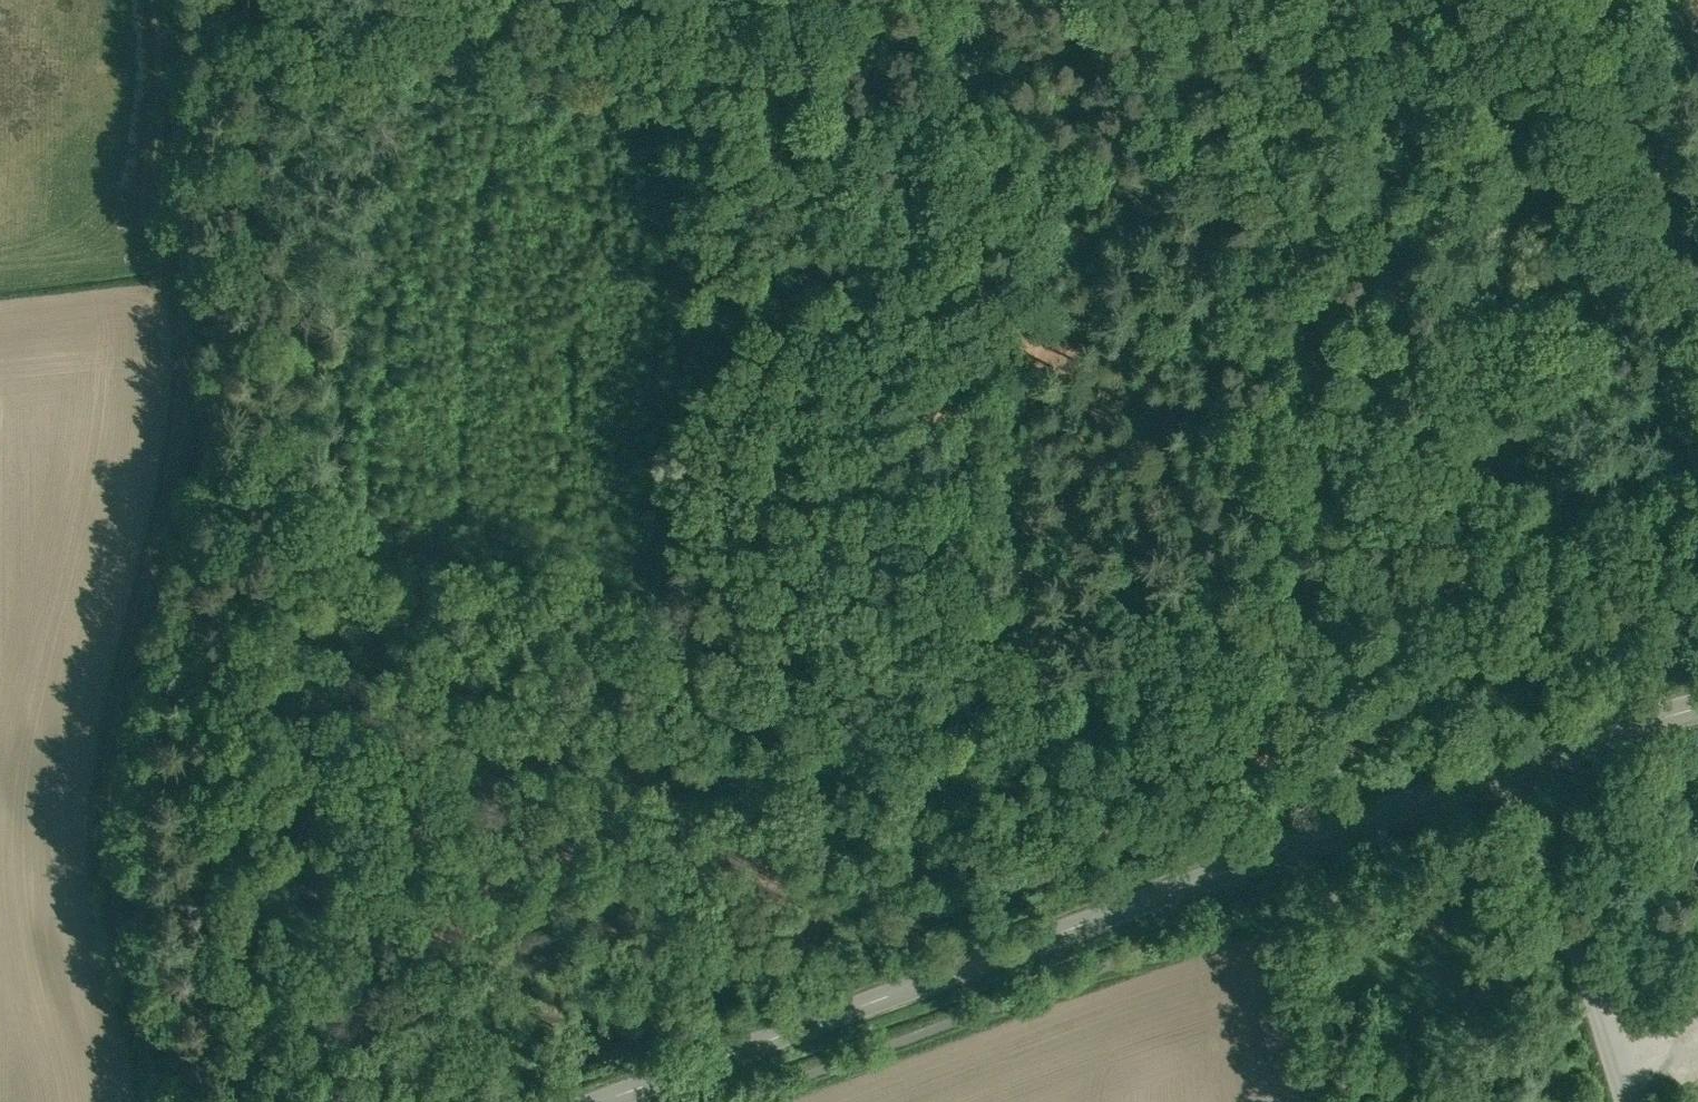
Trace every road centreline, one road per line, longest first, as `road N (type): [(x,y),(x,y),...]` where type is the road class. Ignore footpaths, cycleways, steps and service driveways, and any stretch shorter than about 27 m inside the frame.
road 1 (secondary): [(1512,766),(600,1101)]
road 2 (unclassified): [(1621,1101),(1512,766)]
road 3 (unclassified): [(1588,0),(1697,243)]
road 4 (secondary): [(1697,708),(1512,766)]

